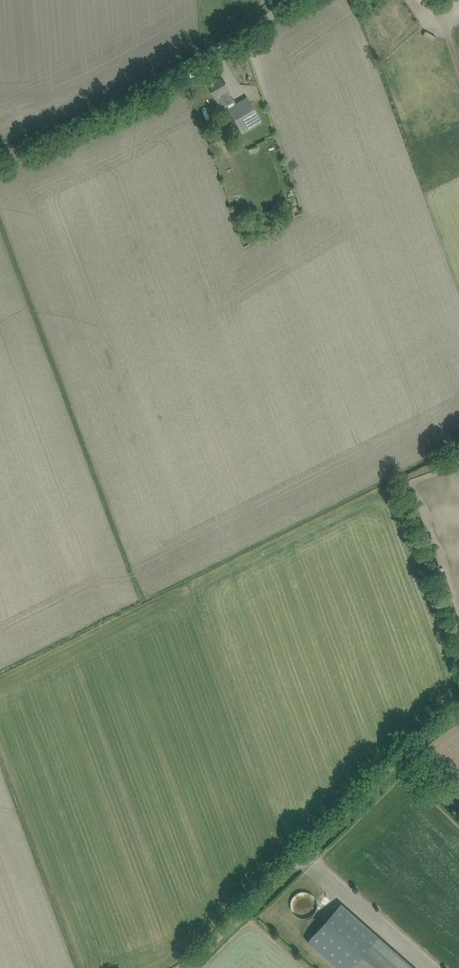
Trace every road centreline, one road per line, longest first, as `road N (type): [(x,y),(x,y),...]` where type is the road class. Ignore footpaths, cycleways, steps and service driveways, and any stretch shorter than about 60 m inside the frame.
road 1 (unclassified): [(189,967),(458,721)]
road 2 (unclassified): [(0,164),(195,76),(313,0)]

